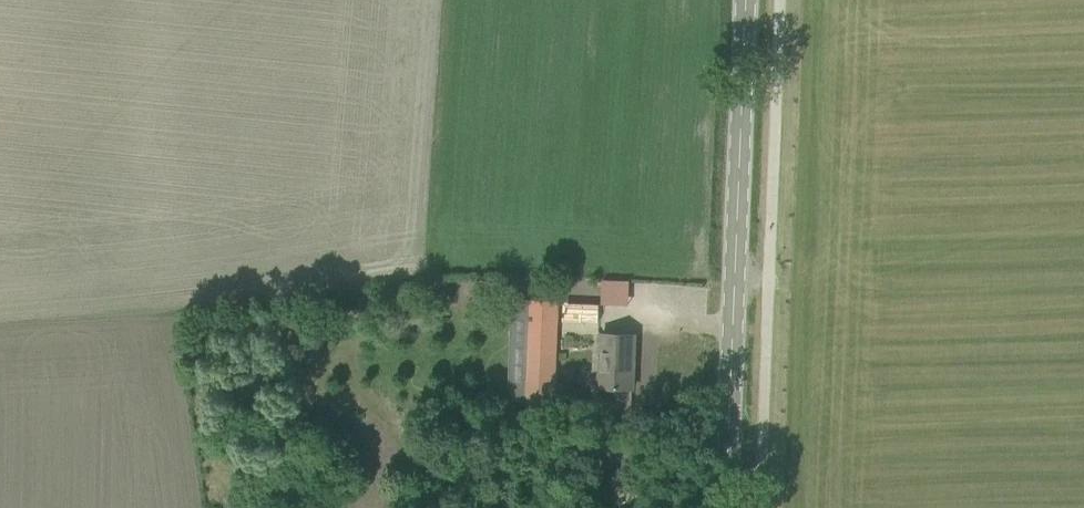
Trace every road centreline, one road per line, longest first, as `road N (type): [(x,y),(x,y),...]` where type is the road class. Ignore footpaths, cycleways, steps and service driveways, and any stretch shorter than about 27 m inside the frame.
road 1 (secondary): [(727,507),(748,0)]

